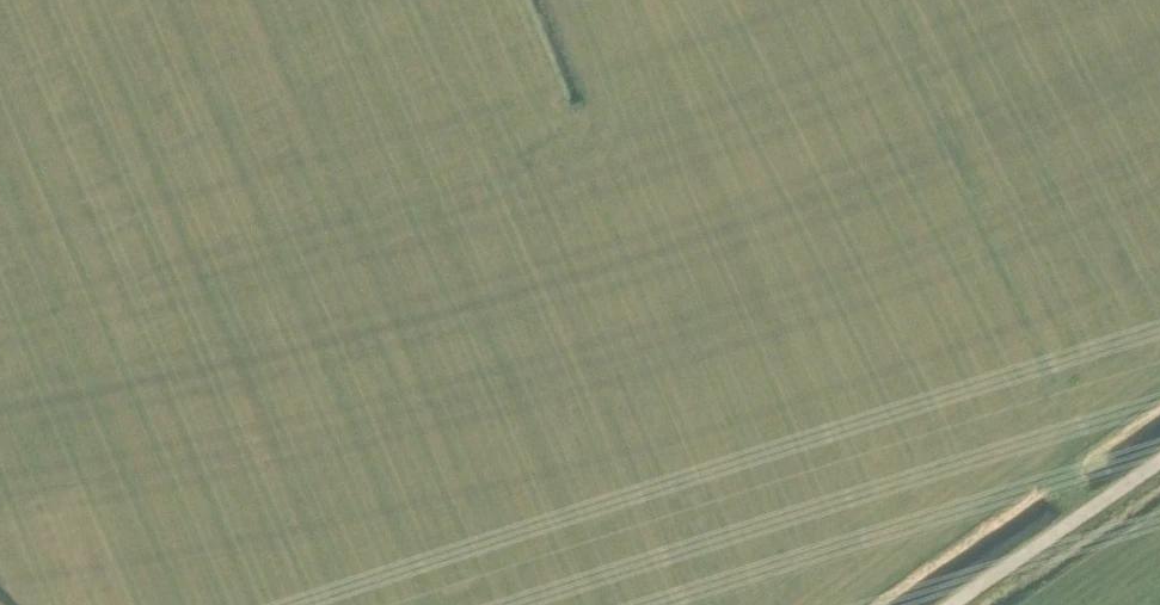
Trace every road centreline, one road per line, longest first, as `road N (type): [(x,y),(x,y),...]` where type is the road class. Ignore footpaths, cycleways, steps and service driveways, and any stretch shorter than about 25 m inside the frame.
road 1 (track): [(1159,459),(948,604)]

